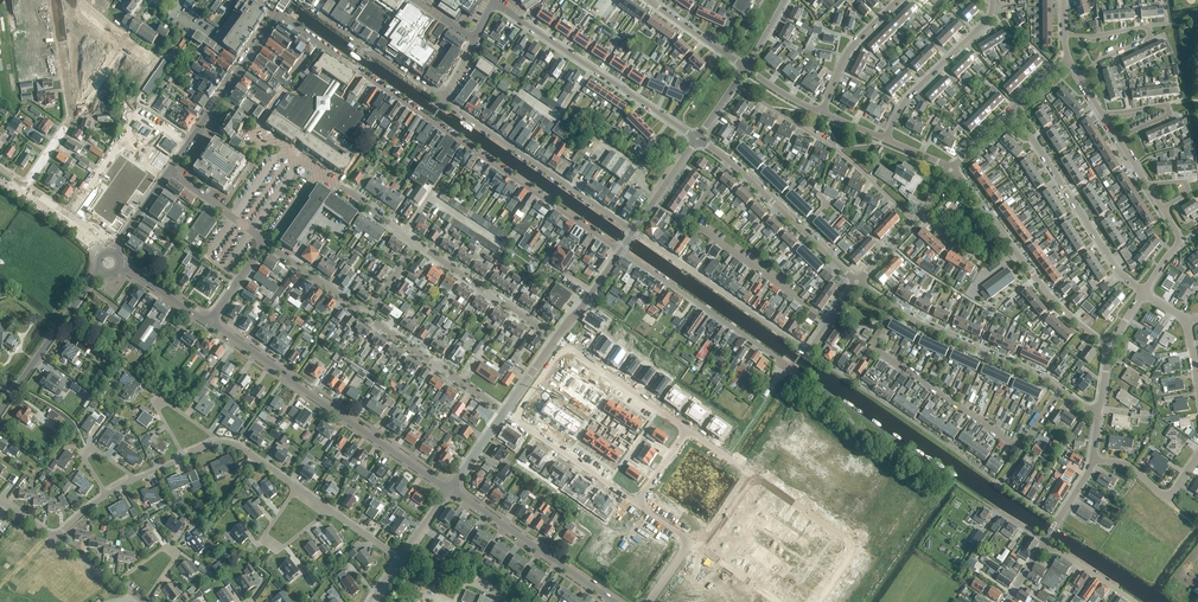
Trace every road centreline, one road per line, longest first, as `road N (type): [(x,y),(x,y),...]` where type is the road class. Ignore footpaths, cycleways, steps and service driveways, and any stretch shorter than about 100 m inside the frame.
road 1 (residential): [(633,231),(444,99),(493,2)]
road 2 (secondary): [(451,490),(210,323)]
road 3 (residential): [(894,308),(875,348),(1015,445),(1060,390)]
road 4 (residential): [(698,139),(493,2)]
road 5 (residential): [(1144,293),(1118,271),(1008,112)]
road 6 (residential): [(277,14),(464,143)]
road 7 (residential): [(913,221),(837,150),(735,85)]
road 8 (residential): [(857,283),(698,139)]
road 9 (residential): [(620,251),(795,374)]
road 10 (residential): [(809,349),(633,231)]
road 11 (secondary): [(615,601),(451,490)]
road 12 (residential): [(464,143),(620,251)]
road 13 (residential): [(1060,390),(894,308)]
road 14 (residential): [(886,139),(904,102),(989,18),(993,0)]
road 15 (residential): [(1109,346),(1061,309),(990,217)]
road 16 (secondary): [(0,411),(101,272)]
road 17 (residential): [(555,339),(415,243)]
road 18 (residential): [(504,412),(366,317)]
road 19 (residential): [(688,430),(555,339)]
road 20 (residential): [(504,412),(636,503)]
road 21 (residential): [(182,457),(155,403),(163,399),(224,442)]
road 22 (residential): [(297,488),(263,536),(281,549),(329,510)]
road 23 (residential): [(822,113),(852,47),(899,0)]
road 24 (residential): [(145,601),(177,554),(166,545),(116,582)]
road 25 (residential): [(1103,116),(1166,104),(1170,114),(1119,140)]
road 26 (residential): [(856,546),(750,473)]
road 27 (secondary): [(101,255),(0,181)]
road 28 (residential): [(366,317),(266,244)]
road 29 (residential): [(266,244),(167,171)]
road 30 (residential): [(317,172),(219,98)]

